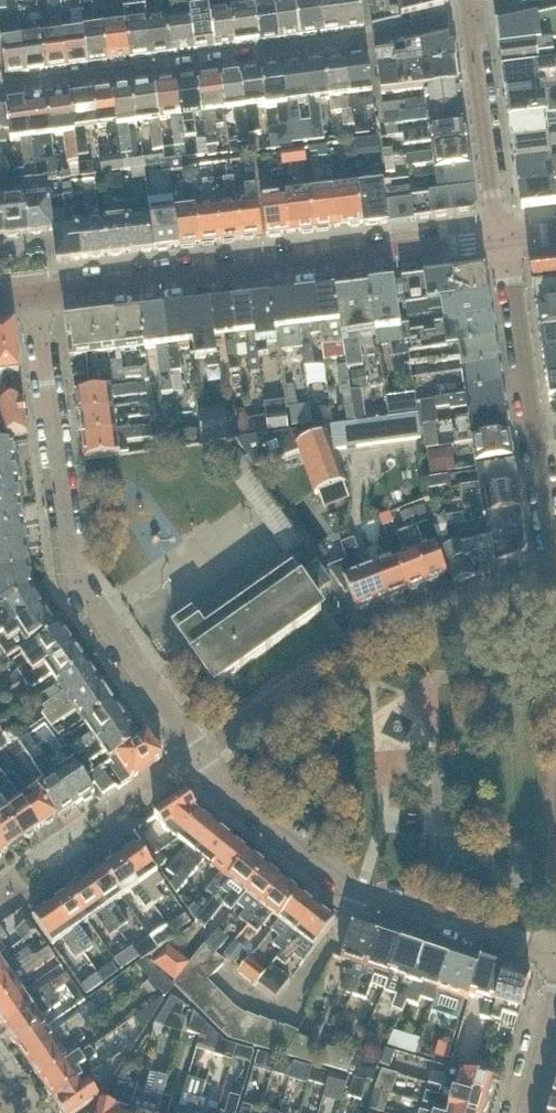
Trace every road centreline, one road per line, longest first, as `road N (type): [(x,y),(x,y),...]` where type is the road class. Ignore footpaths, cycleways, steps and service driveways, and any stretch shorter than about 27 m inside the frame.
road 1 (residential): [(38,295),(68,560),(88,603),(197,750)]
road 2 (residential): [(470,18),(305,47),(295,58),(127,80),(117,72),(15,86),(0,96)]
road 3 (residential): [(38,295),(506,239)]
road 4 (residential): [(197,750),(217,776),(363,892),(443,922),(555,949)]
road 5 (residential): [(0,890),(22,902),(119,836),(124,809),(197,750)]
road 6 (residential): [(506,239),(495,215),(470,18)]
road 7 (residential): [(506,239),(537,426)]
road 8 (residential): [(383,625),(554,566)]
road 9 (residential): [(555,954),(512,1112)]
road 10 (residential): [(537,426),(554,566)]

